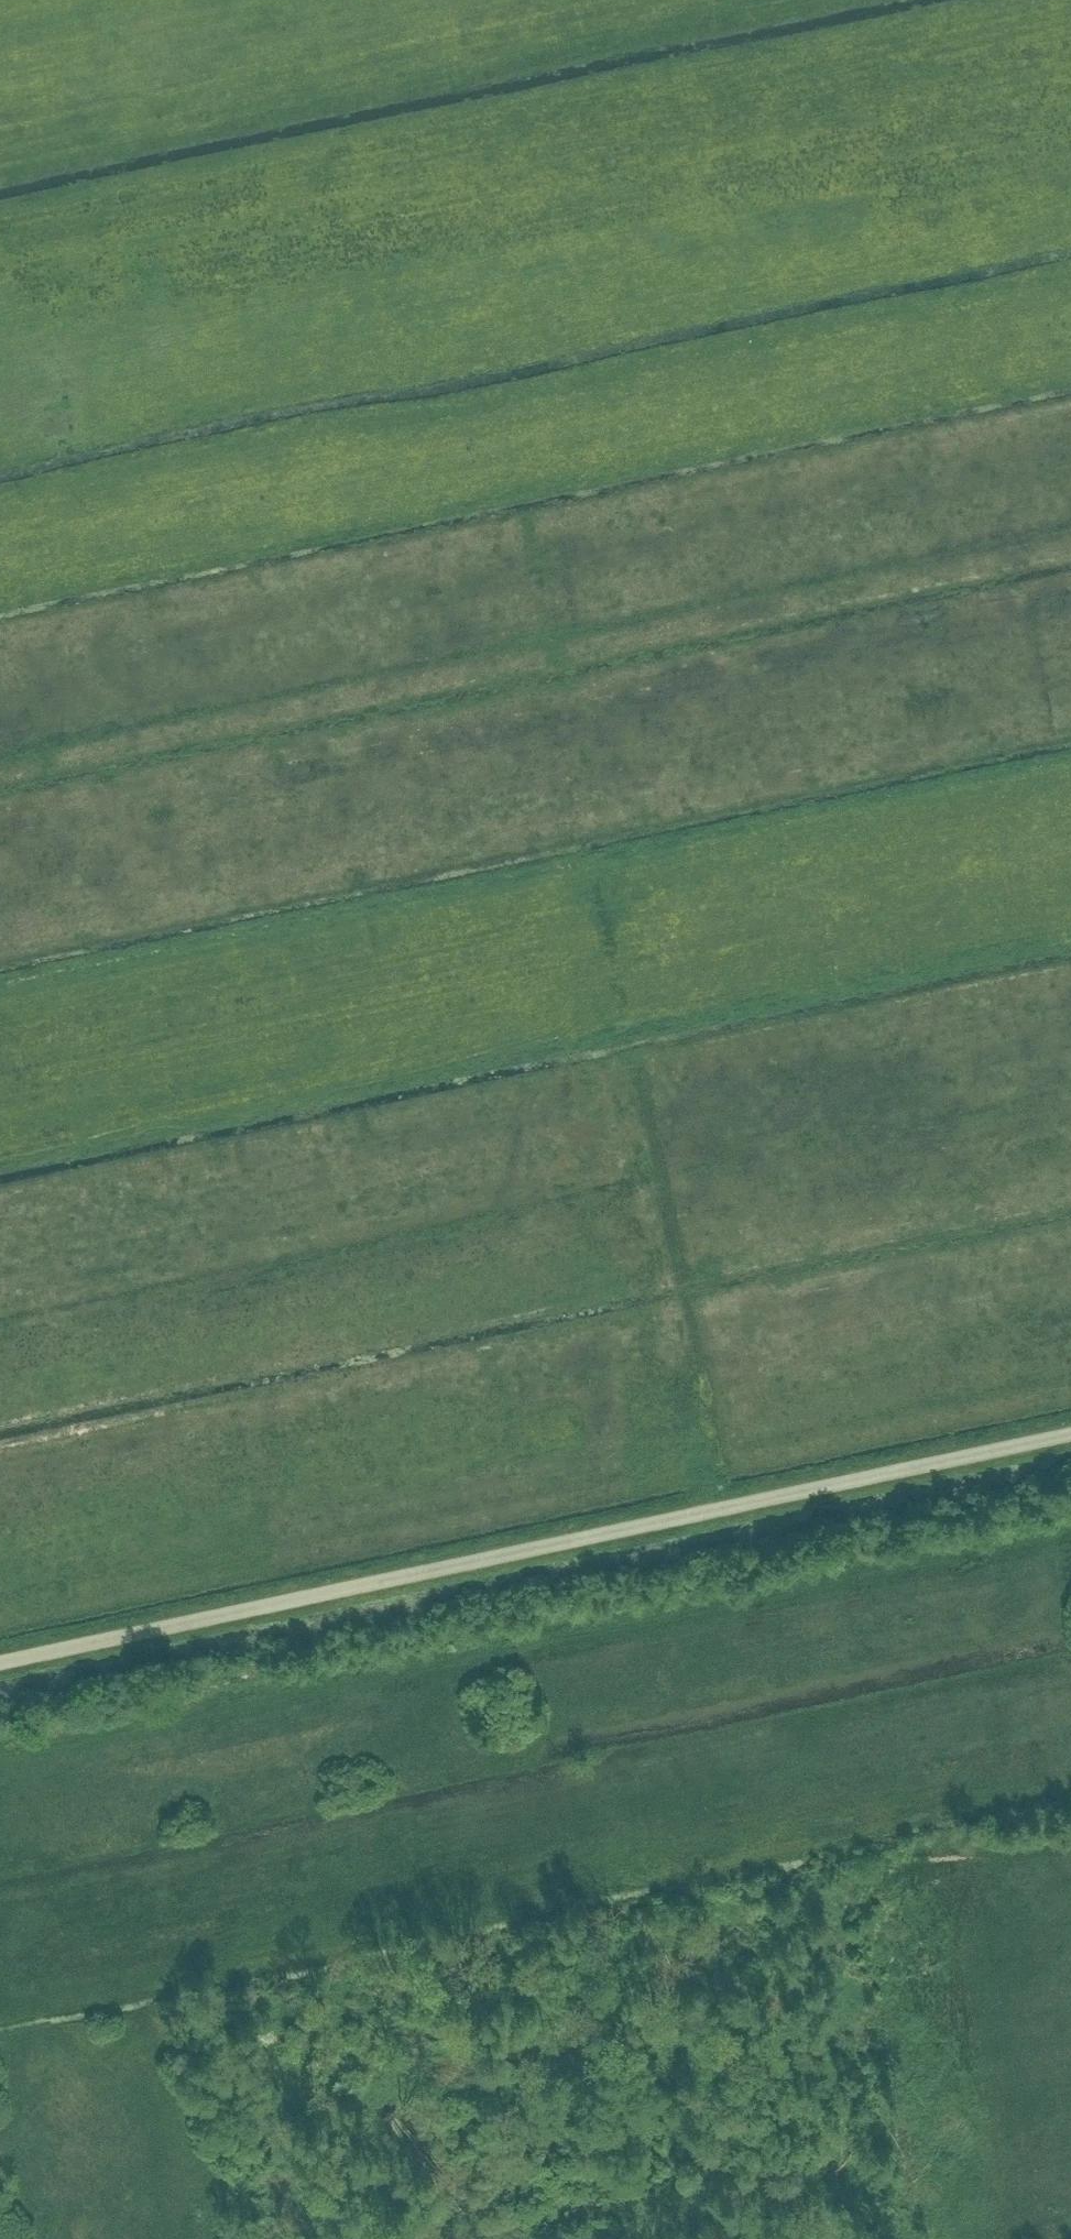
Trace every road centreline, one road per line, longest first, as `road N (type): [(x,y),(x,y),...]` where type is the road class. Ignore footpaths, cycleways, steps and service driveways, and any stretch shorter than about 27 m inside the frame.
road 1 (unclassified): [(1070,1431),(0,1661)]

